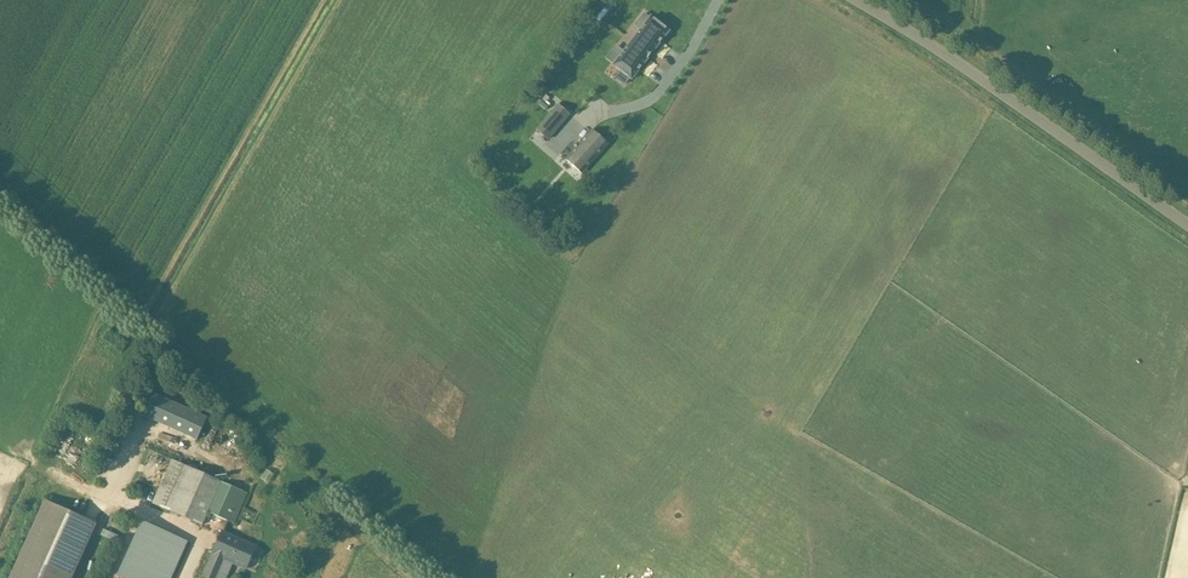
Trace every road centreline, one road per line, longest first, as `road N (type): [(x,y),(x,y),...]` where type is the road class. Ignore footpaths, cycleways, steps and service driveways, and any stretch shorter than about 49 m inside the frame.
road 1 (unclassified): [(851,0),(956,61),(1187,226)]

